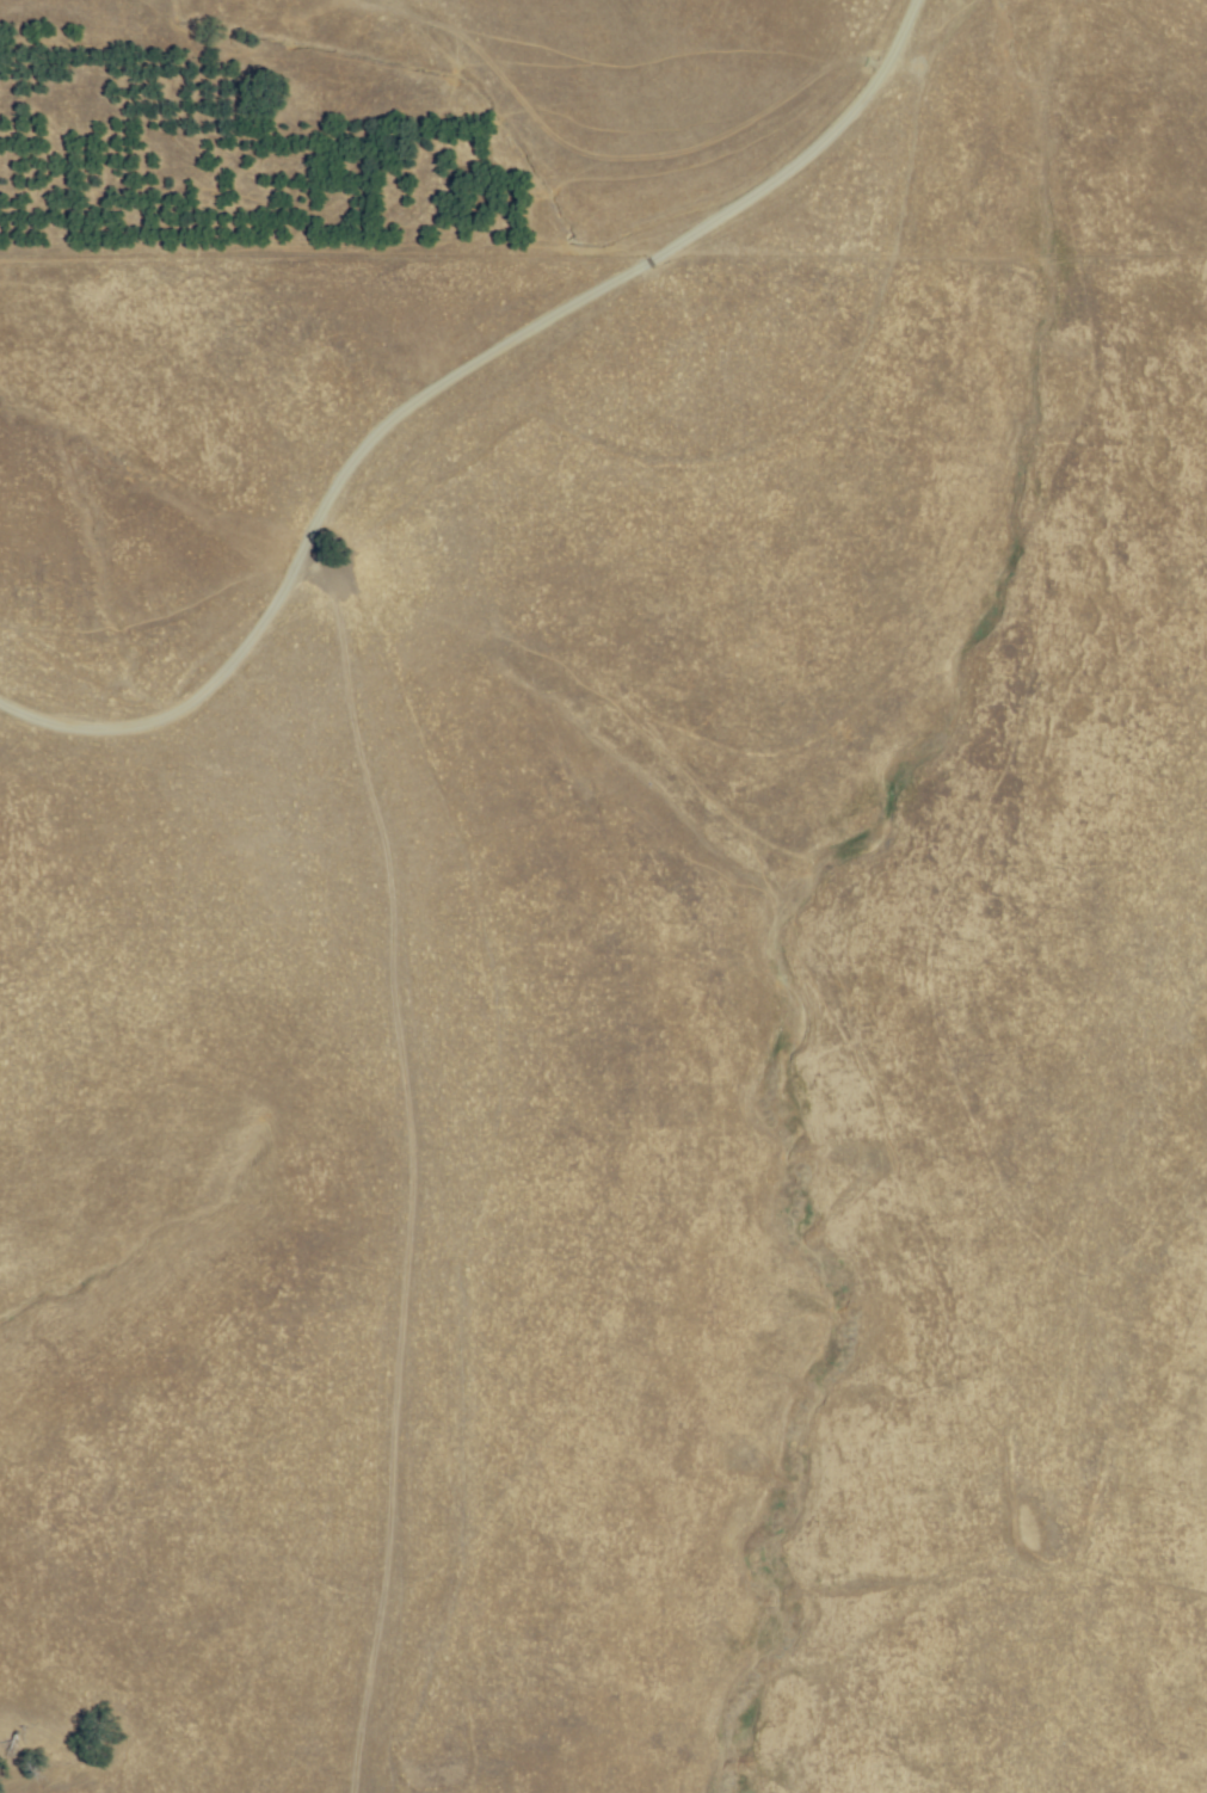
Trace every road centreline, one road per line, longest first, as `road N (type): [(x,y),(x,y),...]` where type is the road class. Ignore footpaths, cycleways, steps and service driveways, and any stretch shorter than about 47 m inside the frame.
road 1 (residential): [(0,699),(80,725),(150,726),(179,713),(272,621),(363,450),(427,398),(672,251),(821,149),(863,104),(917,0)]

